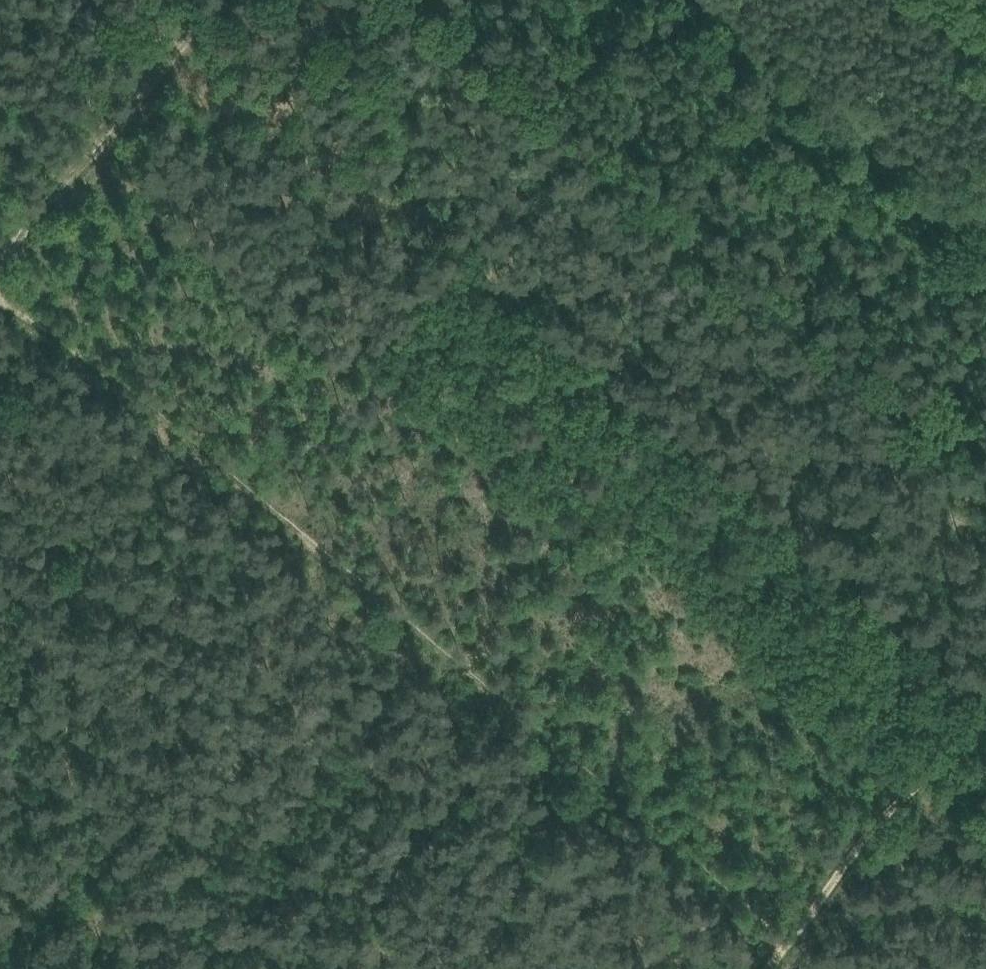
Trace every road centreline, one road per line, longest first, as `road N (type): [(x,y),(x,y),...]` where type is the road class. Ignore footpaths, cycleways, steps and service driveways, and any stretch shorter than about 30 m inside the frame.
road 1 (track): [(211,0),(0,269)]
road 2 (track): [(772,968),(985,716)]

